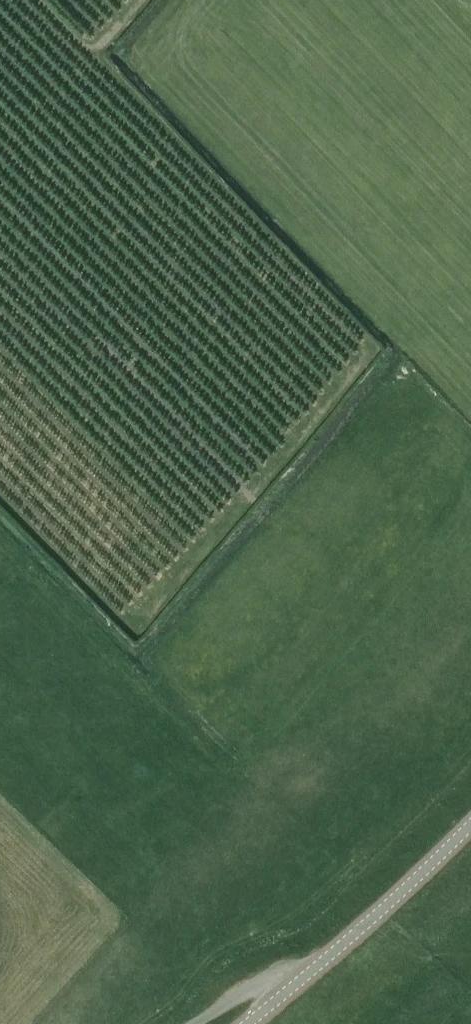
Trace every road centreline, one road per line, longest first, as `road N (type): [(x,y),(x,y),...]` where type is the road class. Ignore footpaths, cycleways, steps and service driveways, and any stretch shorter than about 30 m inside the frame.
road 1 (tertiary): [(245,1023),(470,822)]

